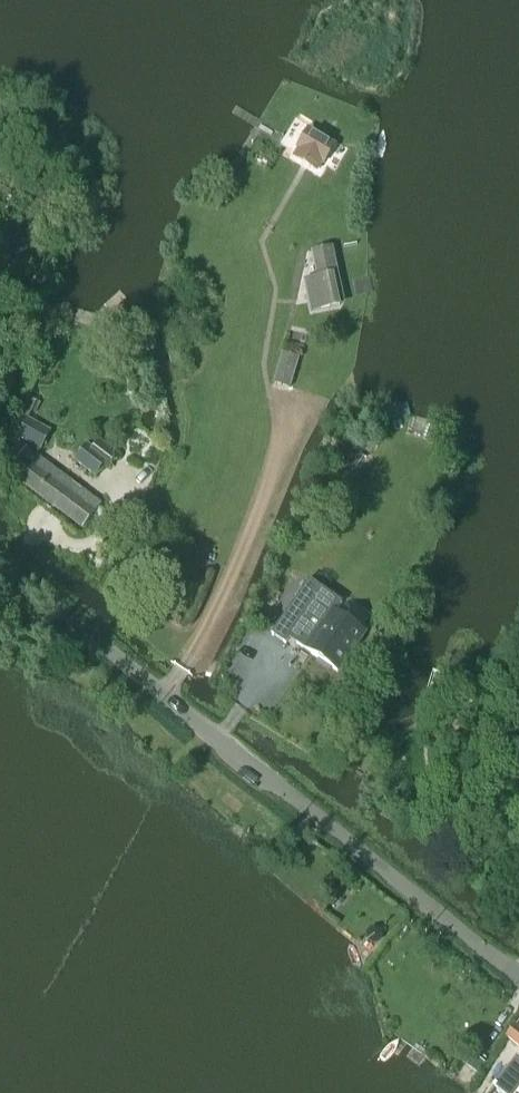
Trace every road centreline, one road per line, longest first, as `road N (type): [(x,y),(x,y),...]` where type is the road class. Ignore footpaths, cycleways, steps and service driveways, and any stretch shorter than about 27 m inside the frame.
road 1 (tertiary): [(518,977),(0,564)]

